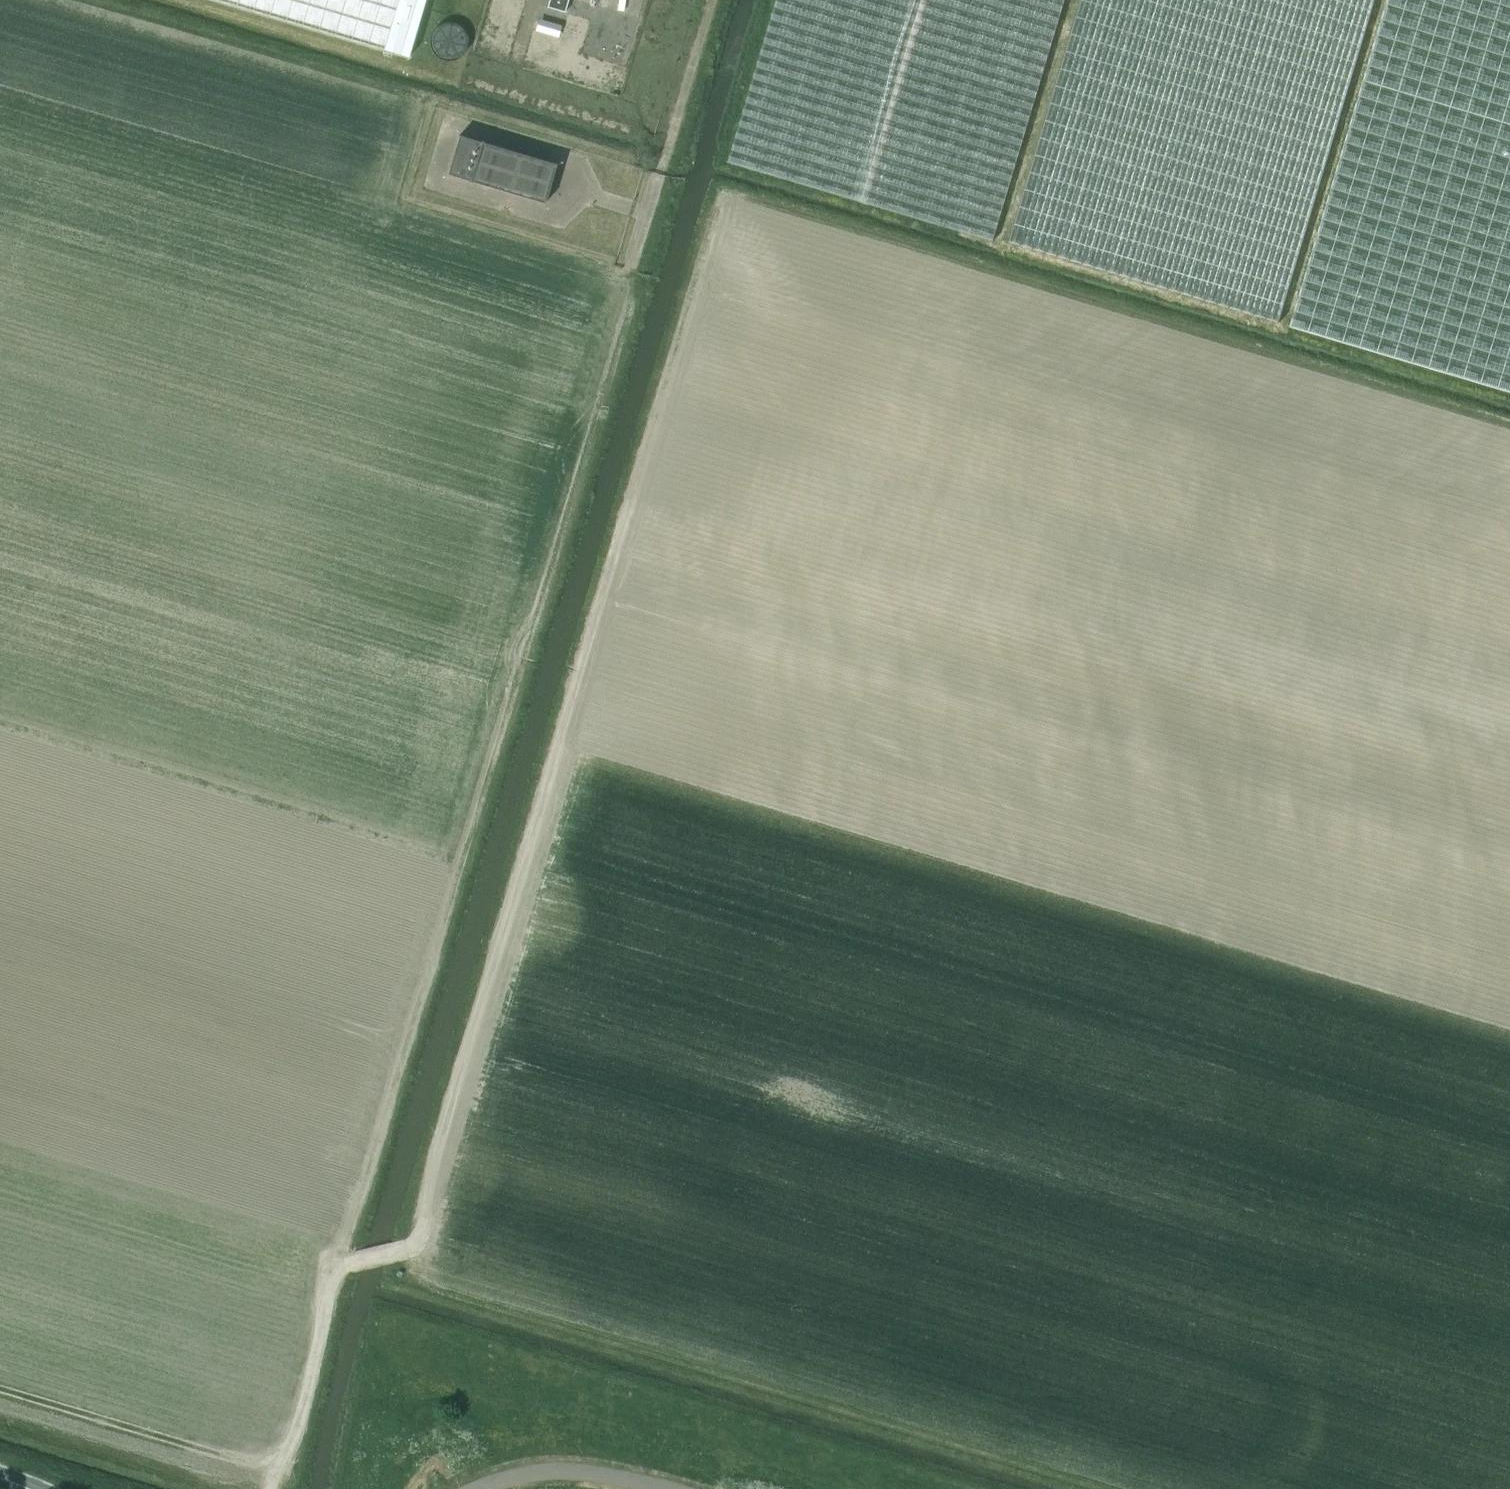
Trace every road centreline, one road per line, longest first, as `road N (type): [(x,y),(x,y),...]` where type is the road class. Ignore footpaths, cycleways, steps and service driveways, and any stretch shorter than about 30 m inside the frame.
road 1 (track): [(269,1488),(293,1443),(336,1269),(414,1246),(425,1216)]

